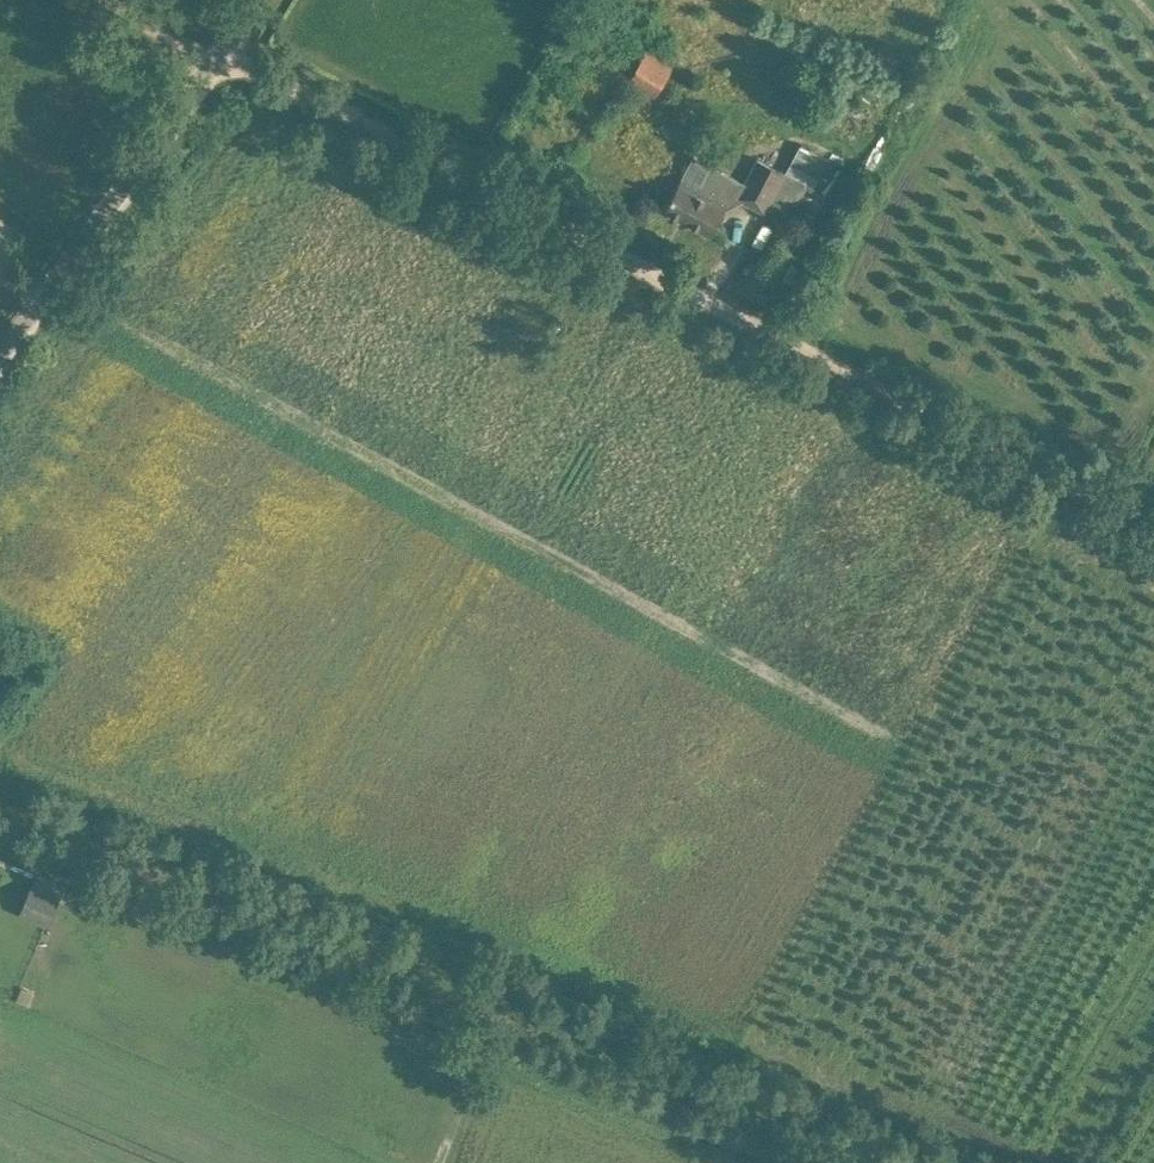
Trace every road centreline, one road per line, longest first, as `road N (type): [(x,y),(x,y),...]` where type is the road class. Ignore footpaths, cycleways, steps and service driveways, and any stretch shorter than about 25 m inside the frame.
road 1 (track): [(212,49),(1153,540)]
road 2 (track): [(0,818),(853,1162)]
road 3 (unclassified): [(0,362),(108,216),(249,0)]

